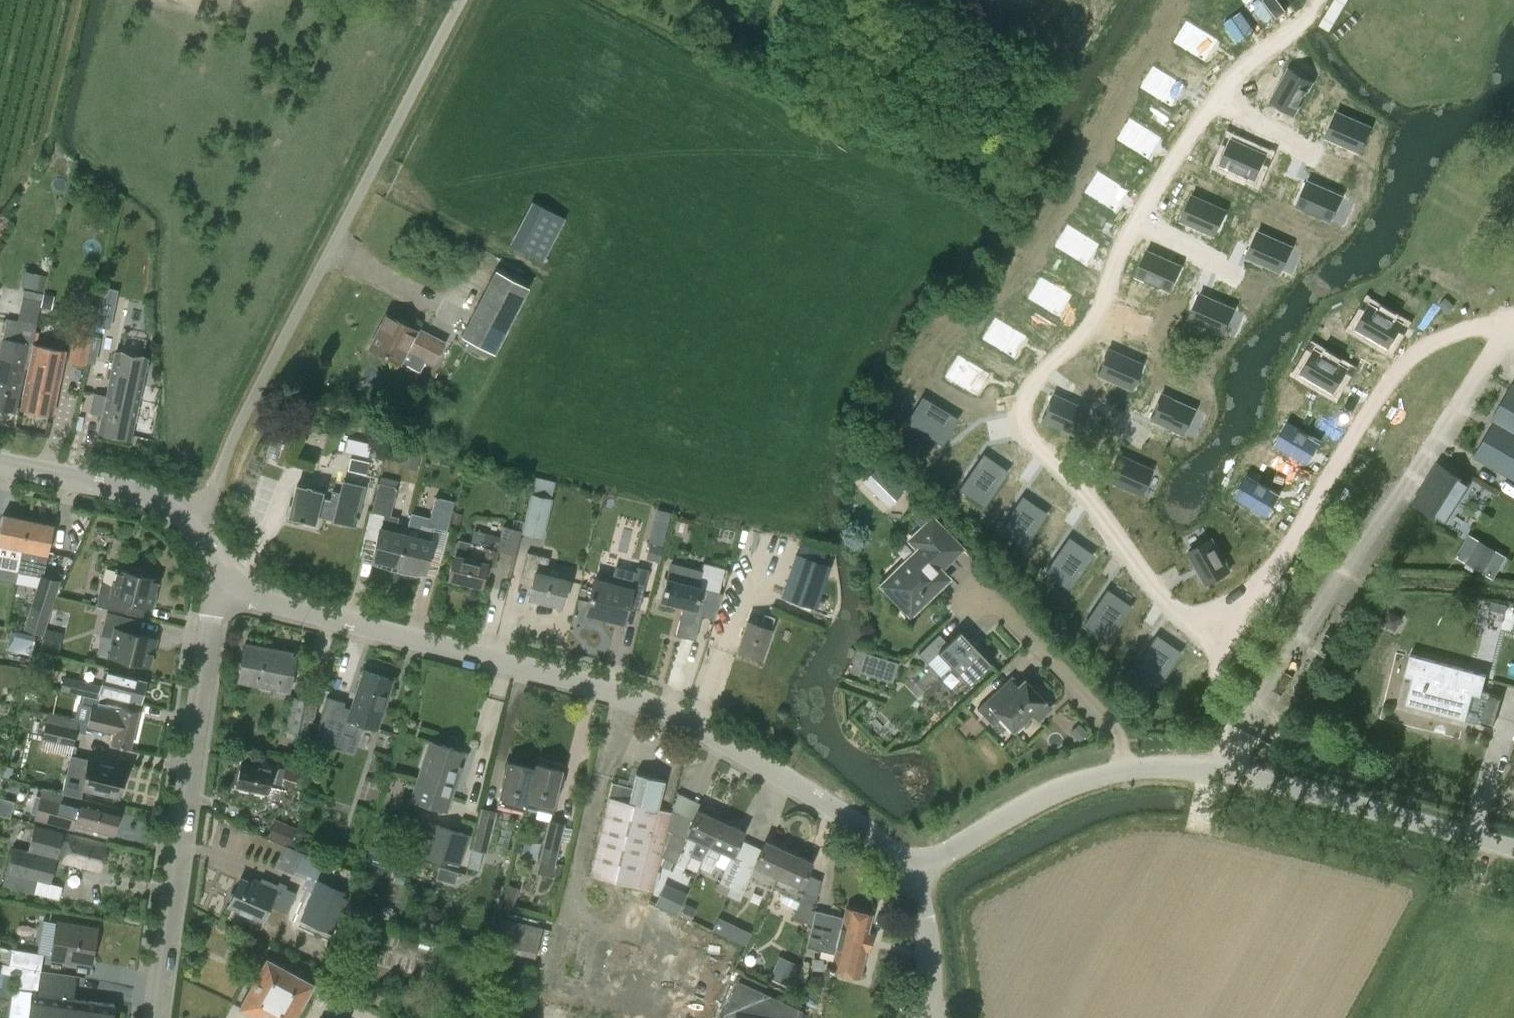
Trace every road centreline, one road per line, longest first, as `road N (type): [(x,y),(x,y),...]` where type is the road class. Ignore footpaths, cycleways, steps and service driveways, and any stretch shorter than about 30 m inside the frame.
road 1 (tertiary): [(912,873),(875,836),(704,732),(606,690),(282,608),(218,573)]
road 2 (residential): [(1074,485),(1180,612),(1224,619),(1310,515),(1412,356),(1447,336),(1513,321)]
road 3 (residential): [(155,1017),(218,573)]
road 4 (unclassified): [(1139,769),(1226,773),(1513,851)]
road 5 (residential): [(1137,221),(1094,328),(1046,367),(1018,403),(1015,431),(1074,485)]
road 6 (tertiary): [(218,573),(176,514),(0,467)]
road 7 (residential): [(1125,770),(1118,732),(992,598),(969,598)]
road 8 (residential): [(912,873),(1060,788),(1125,770)]
road 9 (tertiary): [(932,1017),(933,972),(912,873)]
road 10 (residential): [(1315,0),(1308,18),(1226,81),(1215,100)]
road 11 (residential): [(1215,100),(1137,221)]

